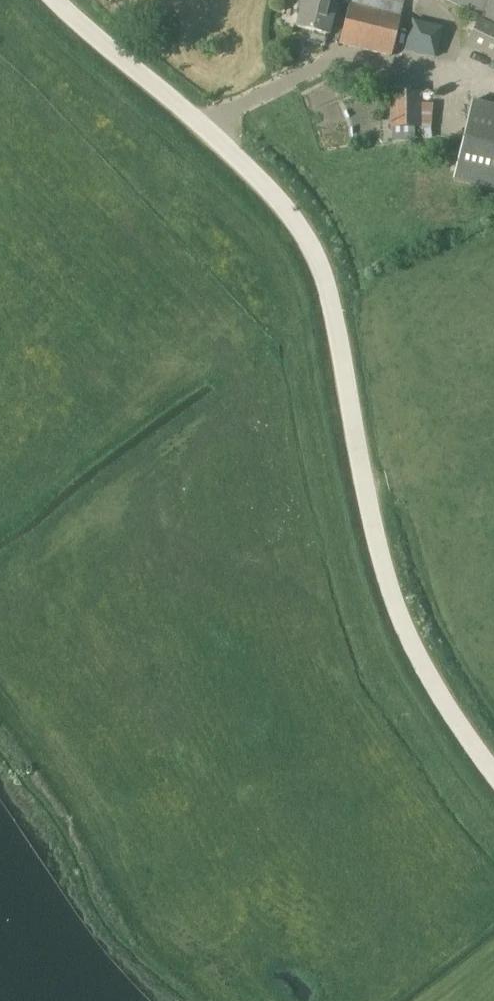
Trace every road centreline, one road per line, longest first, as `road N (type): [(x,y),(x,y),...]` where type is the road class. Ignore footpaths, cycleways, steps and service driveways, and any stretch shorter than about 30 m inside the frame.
road 1 (unclassified): [(493,772),(442,697),(399,612),(314,248),(233,152),(56,0)]

